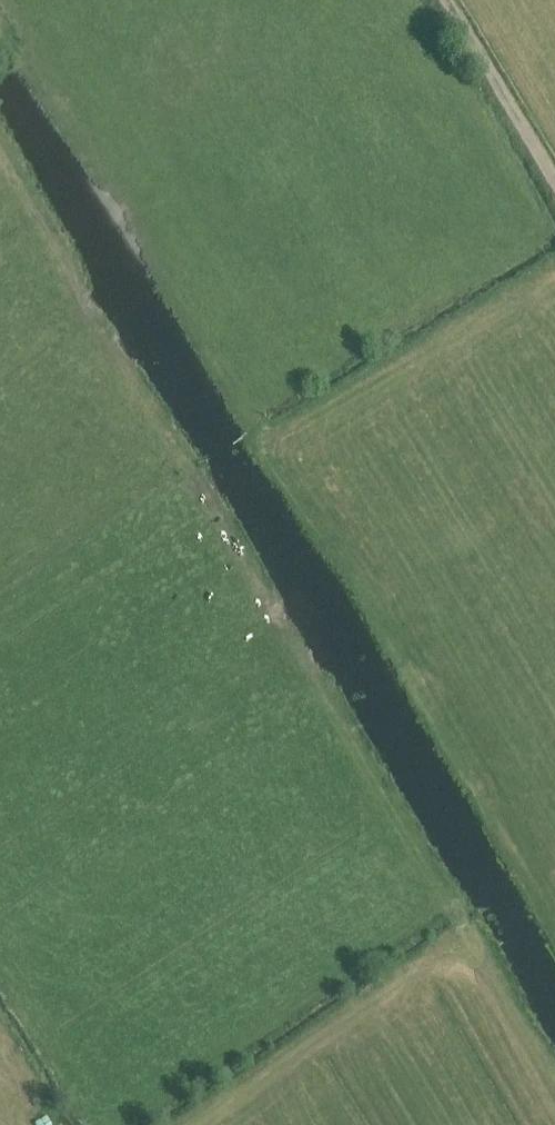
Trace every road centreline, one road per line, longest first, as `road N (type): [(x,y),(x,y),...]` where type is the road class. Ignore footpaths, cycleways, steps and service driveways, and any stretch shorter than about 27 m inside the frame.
road 1 (track): [(448,0),(554,177)]

